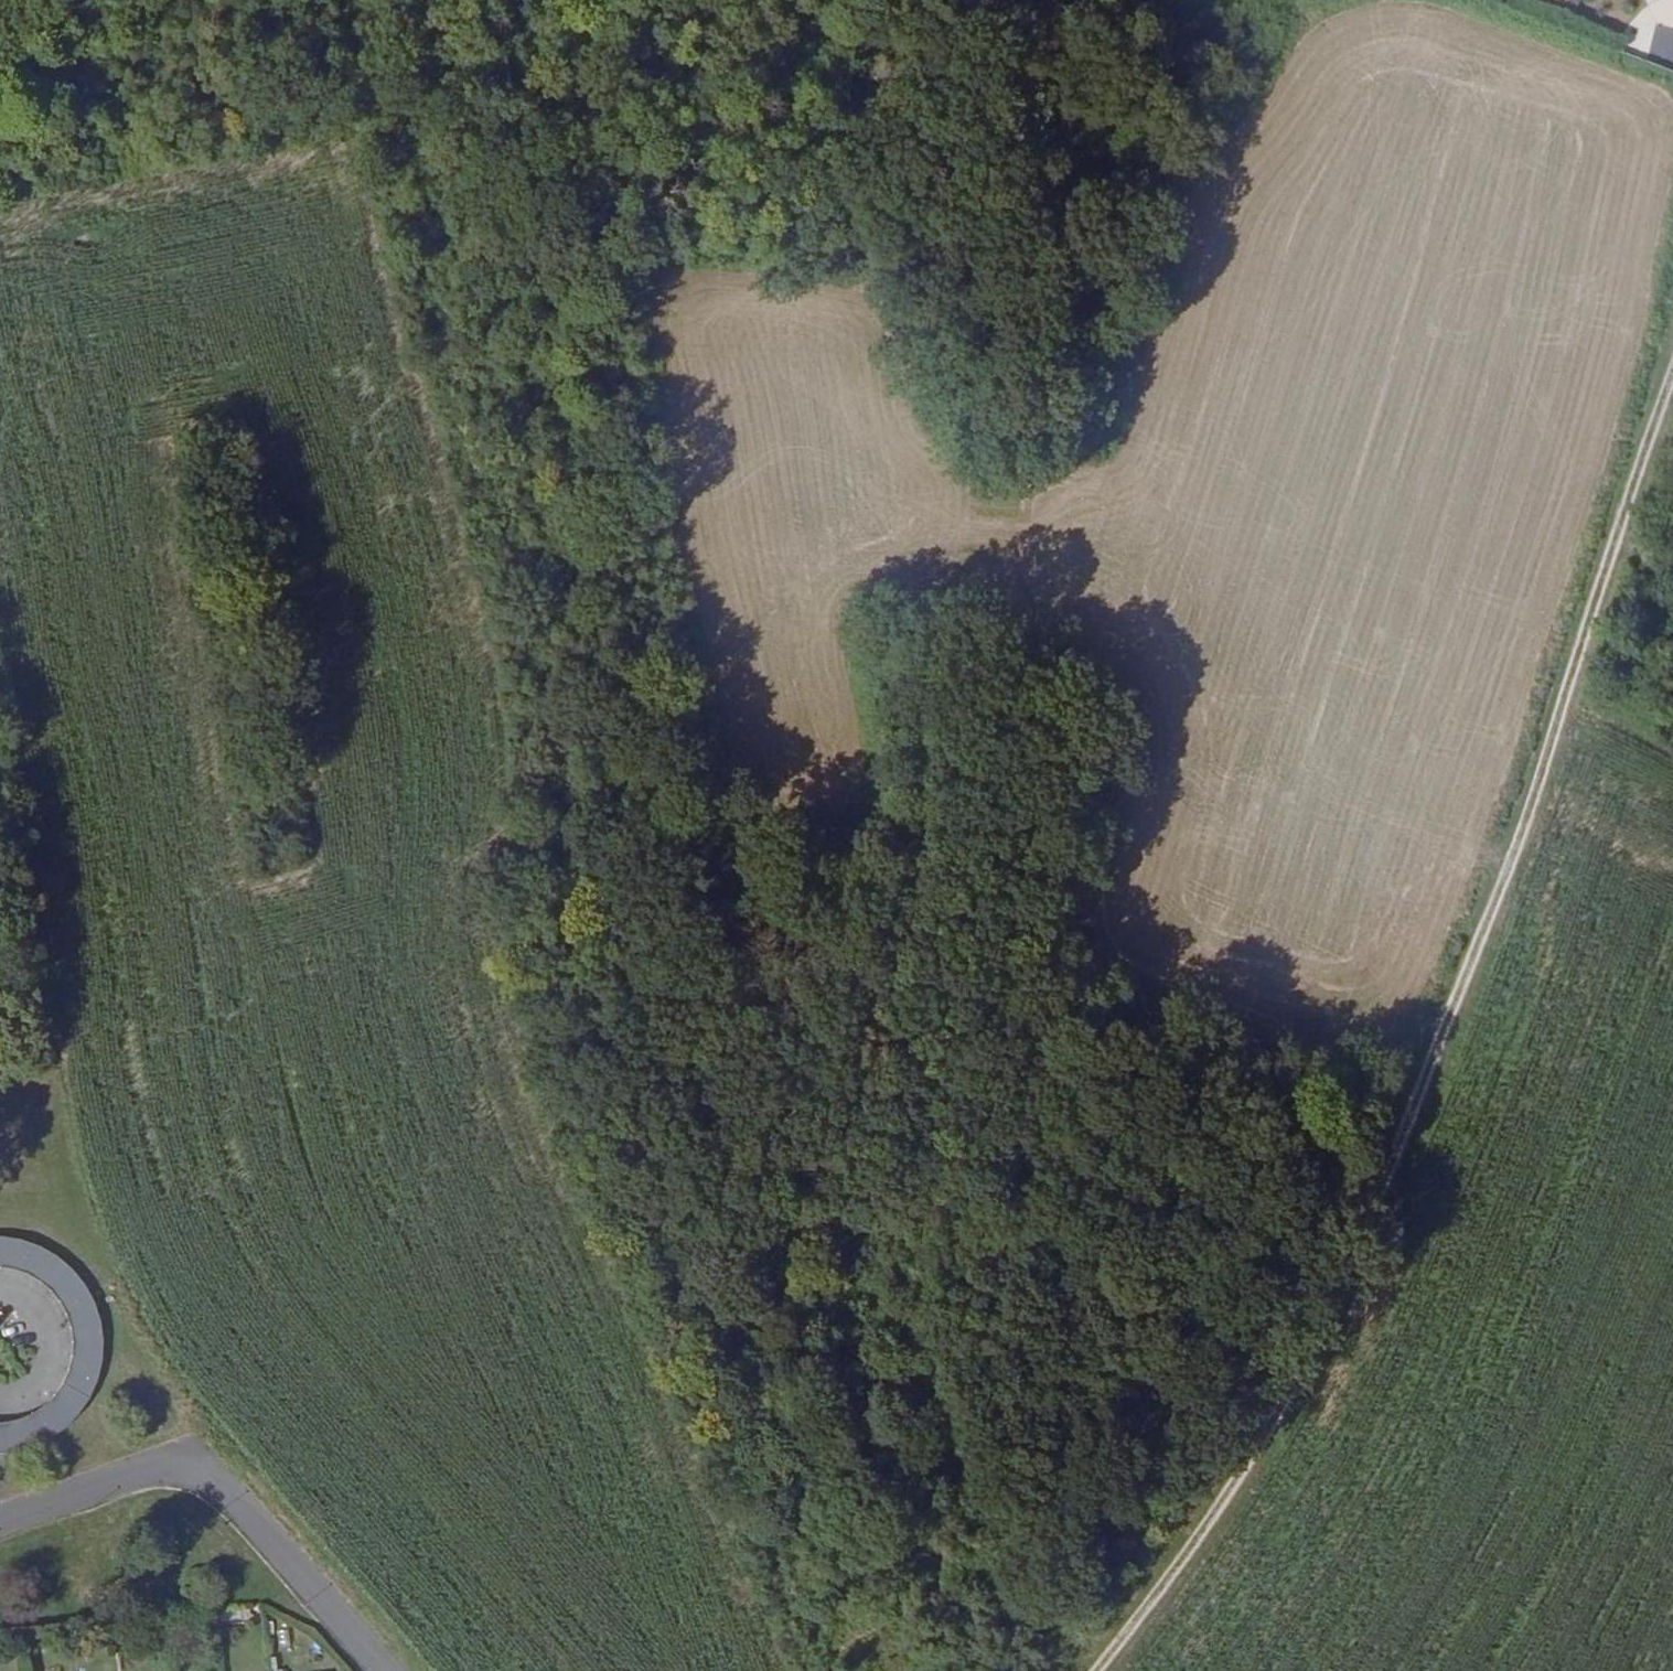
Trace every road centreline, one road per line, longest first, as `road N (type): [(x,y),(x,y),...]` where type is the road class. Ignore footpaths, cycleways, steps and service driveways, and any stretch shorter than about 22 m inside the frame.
road 1 (track): [(1672,347),(1548,738),(1471,948),(1450,1059),(1387,1221),(1271,1452),(1114,1670)]
road 2 (residential): [(0,1512),(162,1463),(213,1478),(379,1670)]

